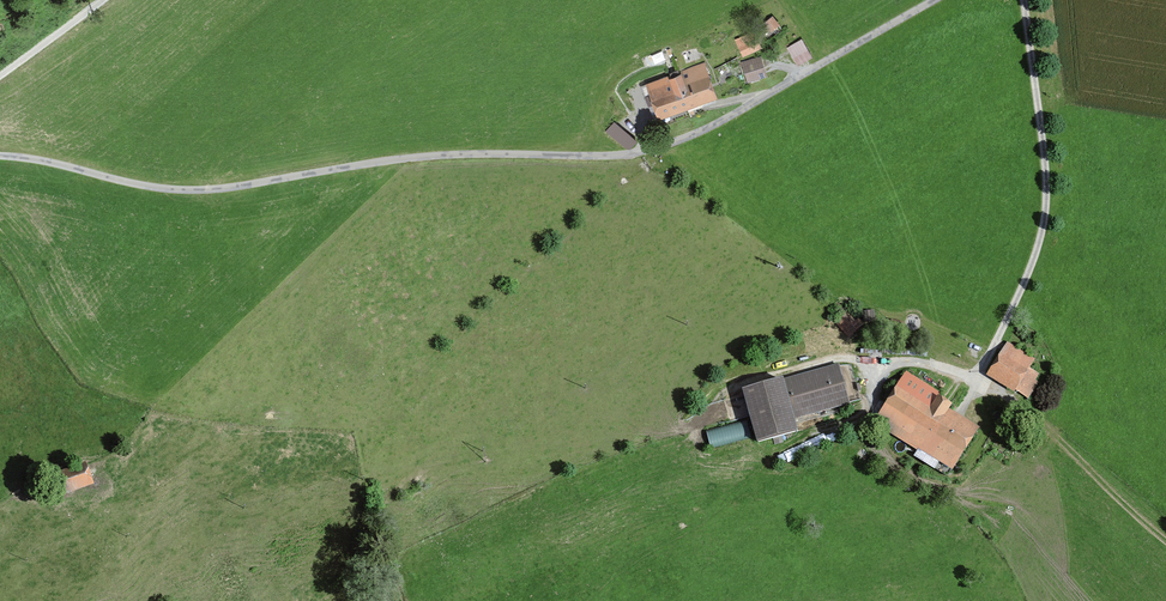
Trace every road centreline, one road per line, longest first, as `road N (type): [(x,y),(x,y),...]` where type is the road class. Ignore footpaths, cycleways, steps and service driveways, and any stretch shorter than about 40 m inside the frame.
road 1 (unclassified): [(0,156),(180,190),(406,158),(644,151),(711,127),(936,0)]

